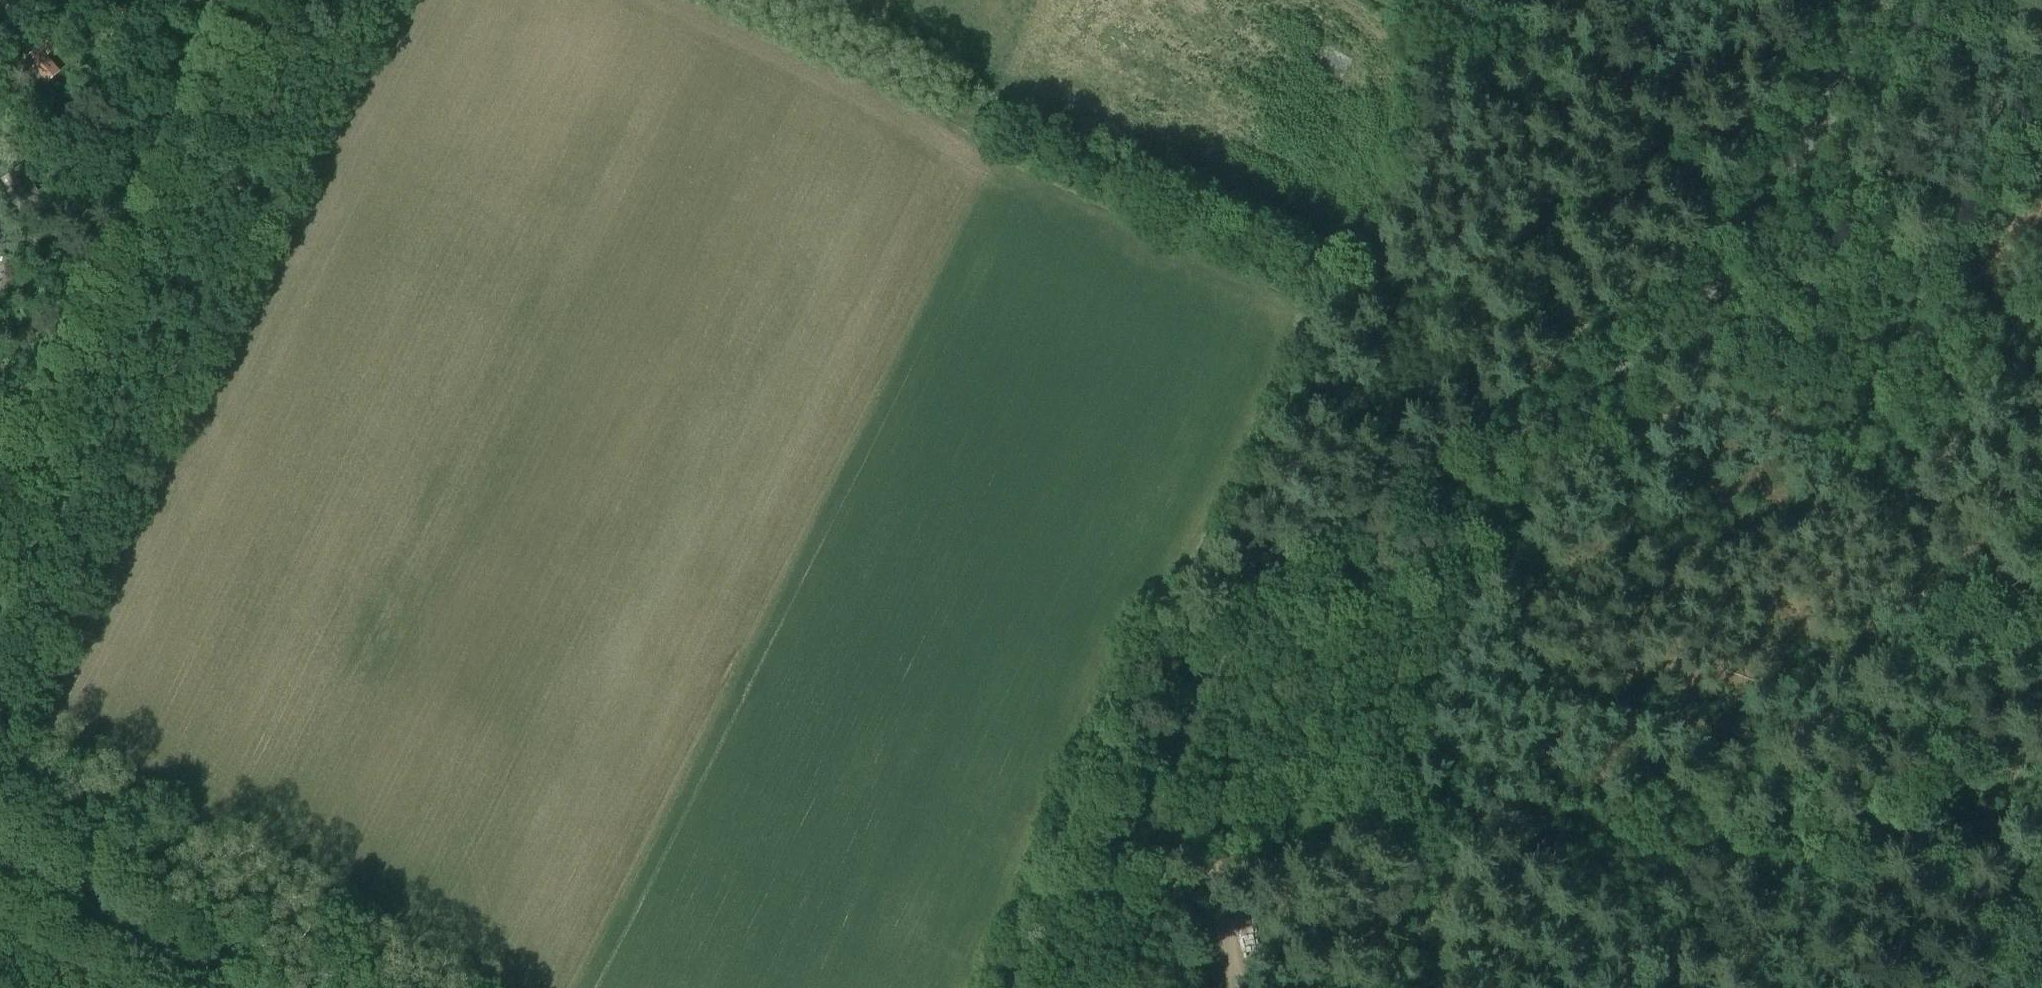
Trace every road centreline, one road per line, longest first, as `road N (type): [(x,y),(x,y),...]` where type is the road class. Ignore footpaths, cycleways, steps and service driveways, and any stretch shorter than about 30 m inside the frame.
road 1 (unclassified): [(1072,987),(1177,722),(1238,642),(1636,343),(1717,269),(1767,199),(1877,0)]
road 2 (track): [(261,0),(0,501)]
road 3 (primary): [(218,987),(0,851)]
road 4 (track): [(2041,879),(1975,914),(1922,987)]

